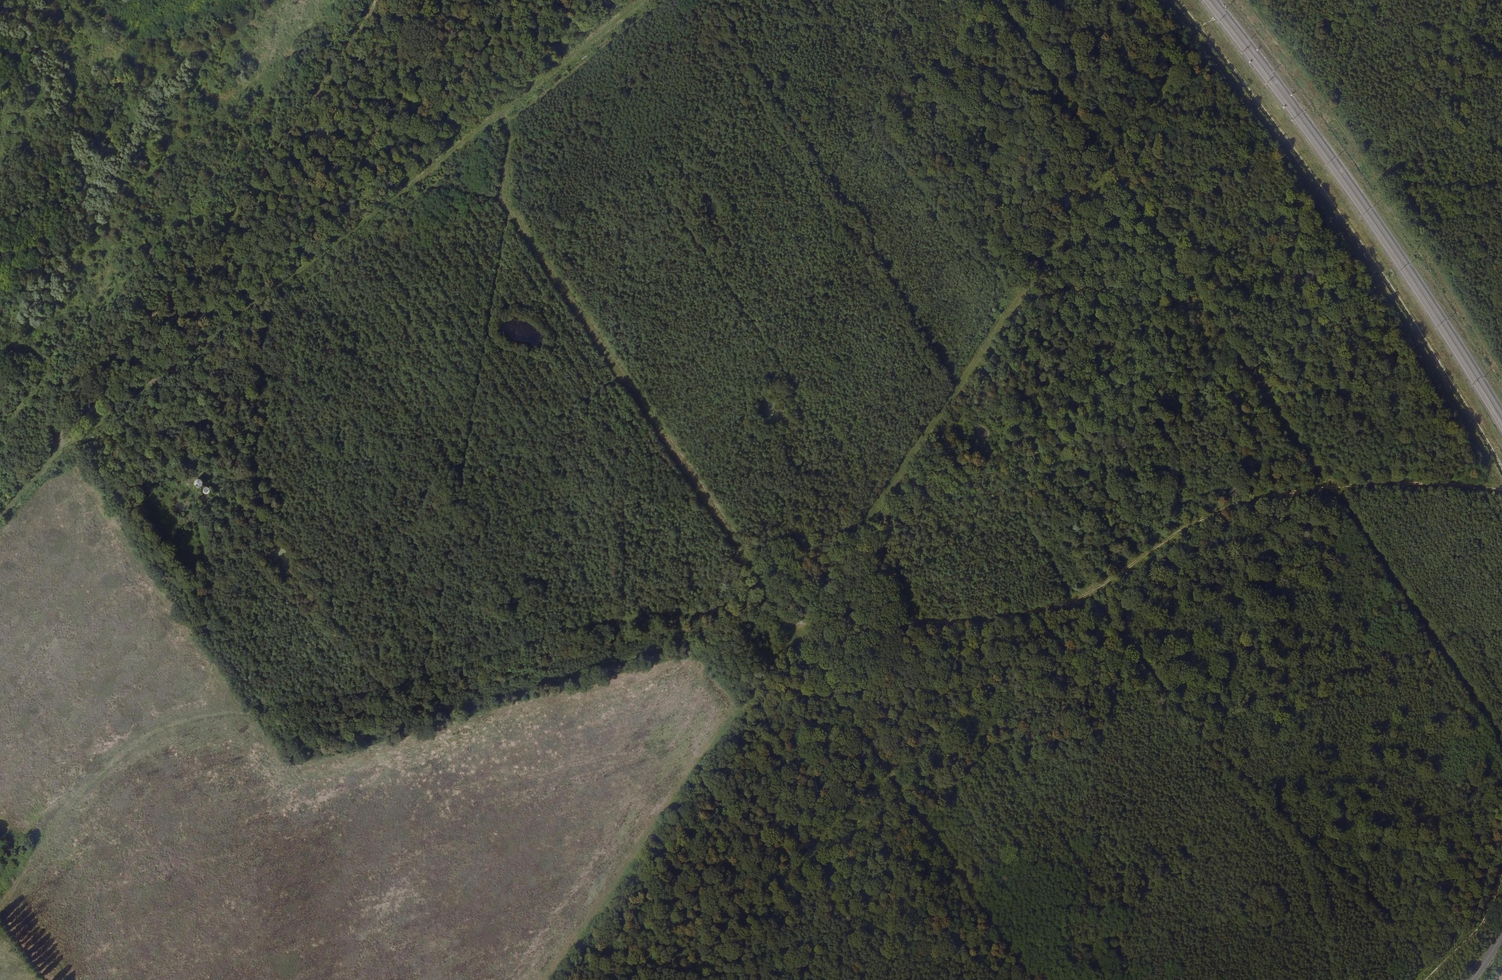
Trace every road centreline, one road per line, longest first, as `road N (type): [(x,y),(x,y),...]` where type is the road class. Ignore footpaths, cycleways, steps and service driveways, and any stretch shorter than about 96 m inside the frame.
road 1 (track): [(51,454),(646,0)]
road 2 (track): [(0,514),(44,467),(68,406),(231,213),(380,0)]
road 3 (track): [(1175,0),(1290,143),(1501,471)]
road 4 (track): [(1501,878),(1473,935),(1429,979)]

